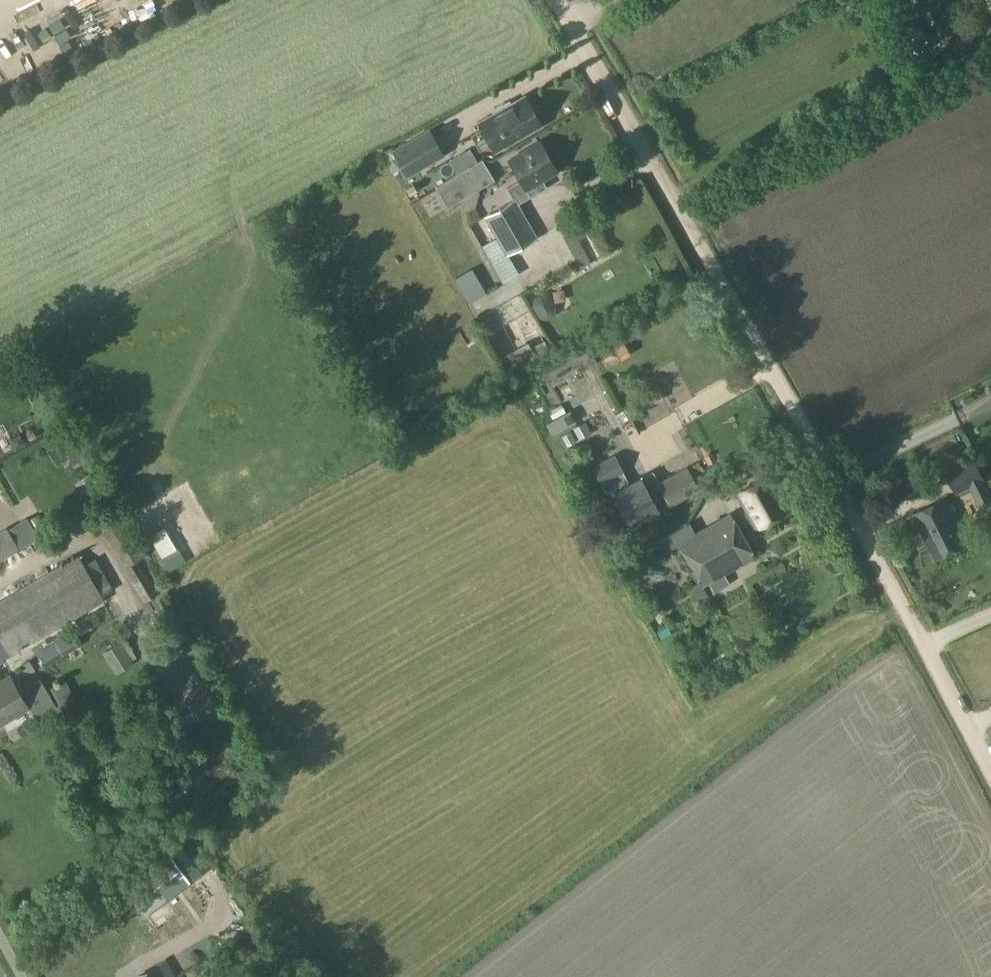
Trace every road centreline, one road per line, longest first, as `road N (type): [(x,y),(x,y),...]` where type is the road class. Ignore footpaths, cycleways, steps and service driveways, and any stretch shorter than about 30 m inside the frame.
road 1 (track): [(990,774),(788,399),(555,0)]

